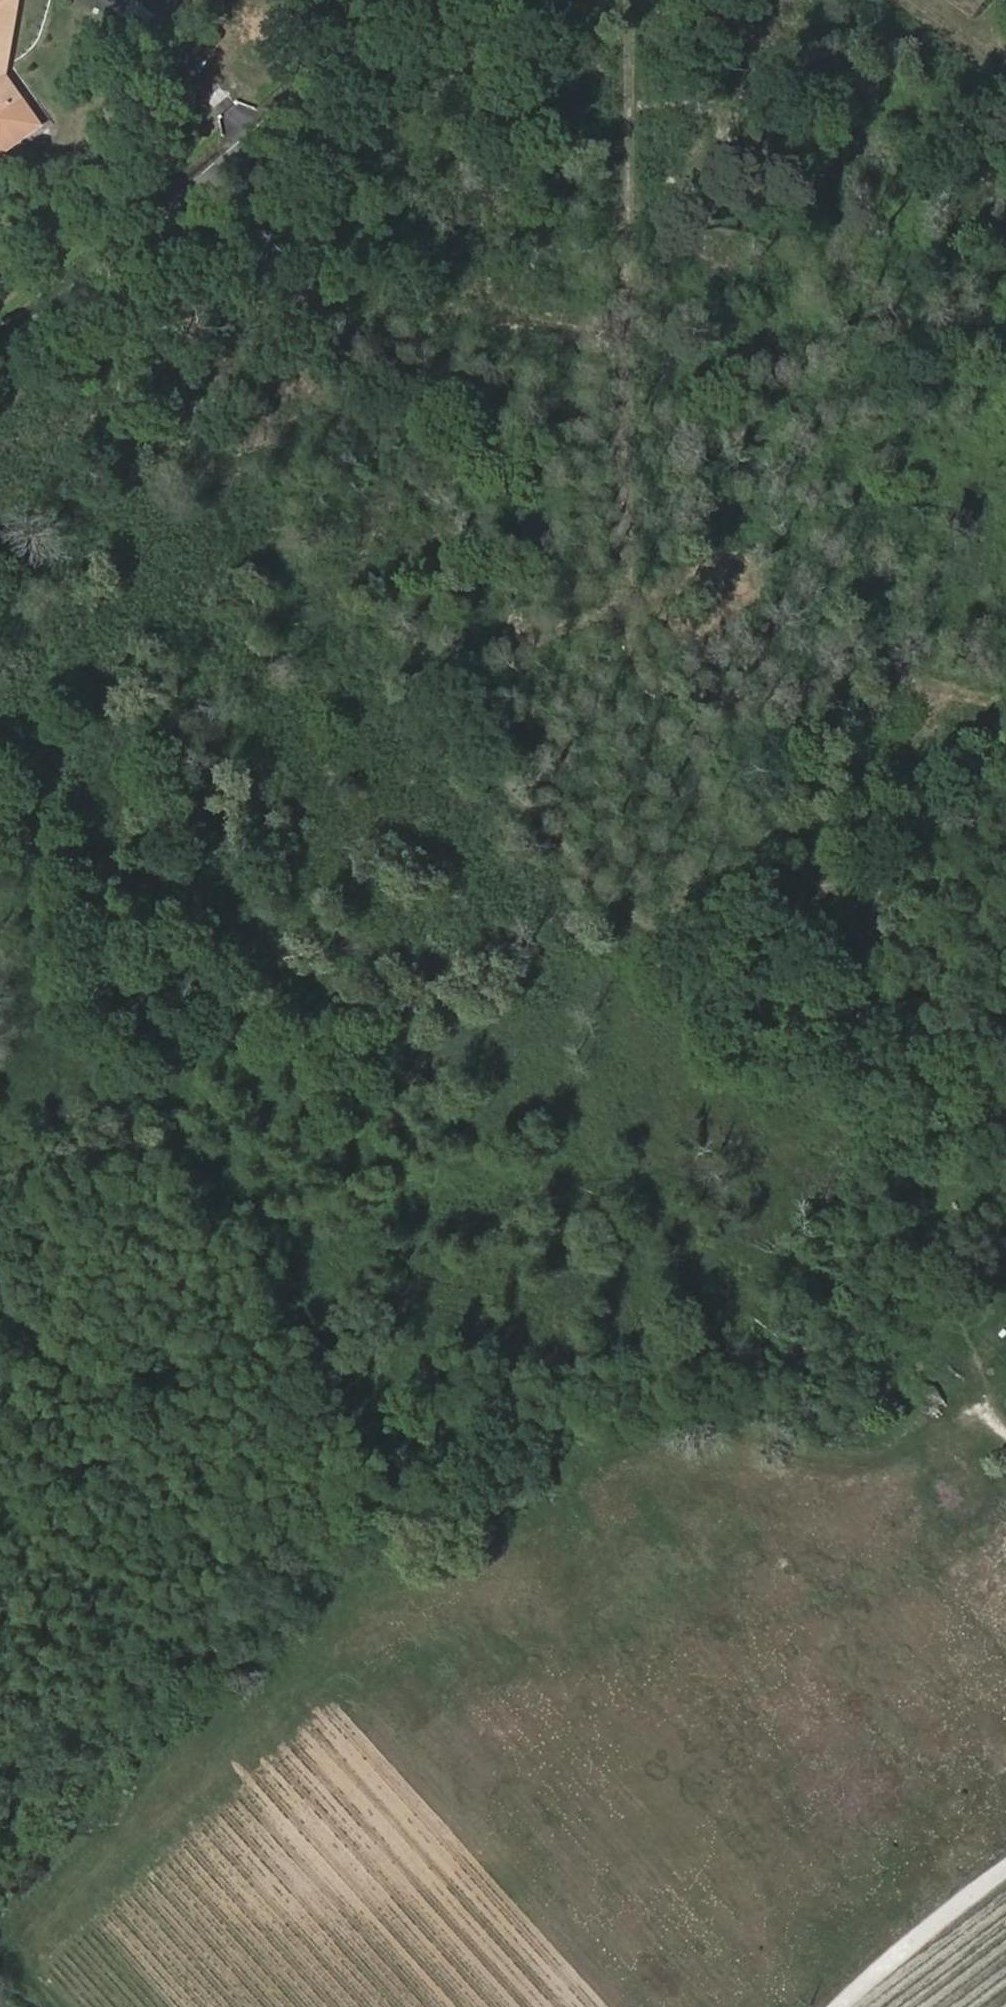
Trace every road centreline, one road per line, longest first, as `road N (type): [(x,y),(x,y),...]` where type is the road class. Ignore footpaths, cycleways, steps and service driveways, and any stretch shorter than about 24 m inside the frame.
road 1 (residential): [(0,318),(410,0)]
road 2 (track): [(1005,1869),(838,2006)]

